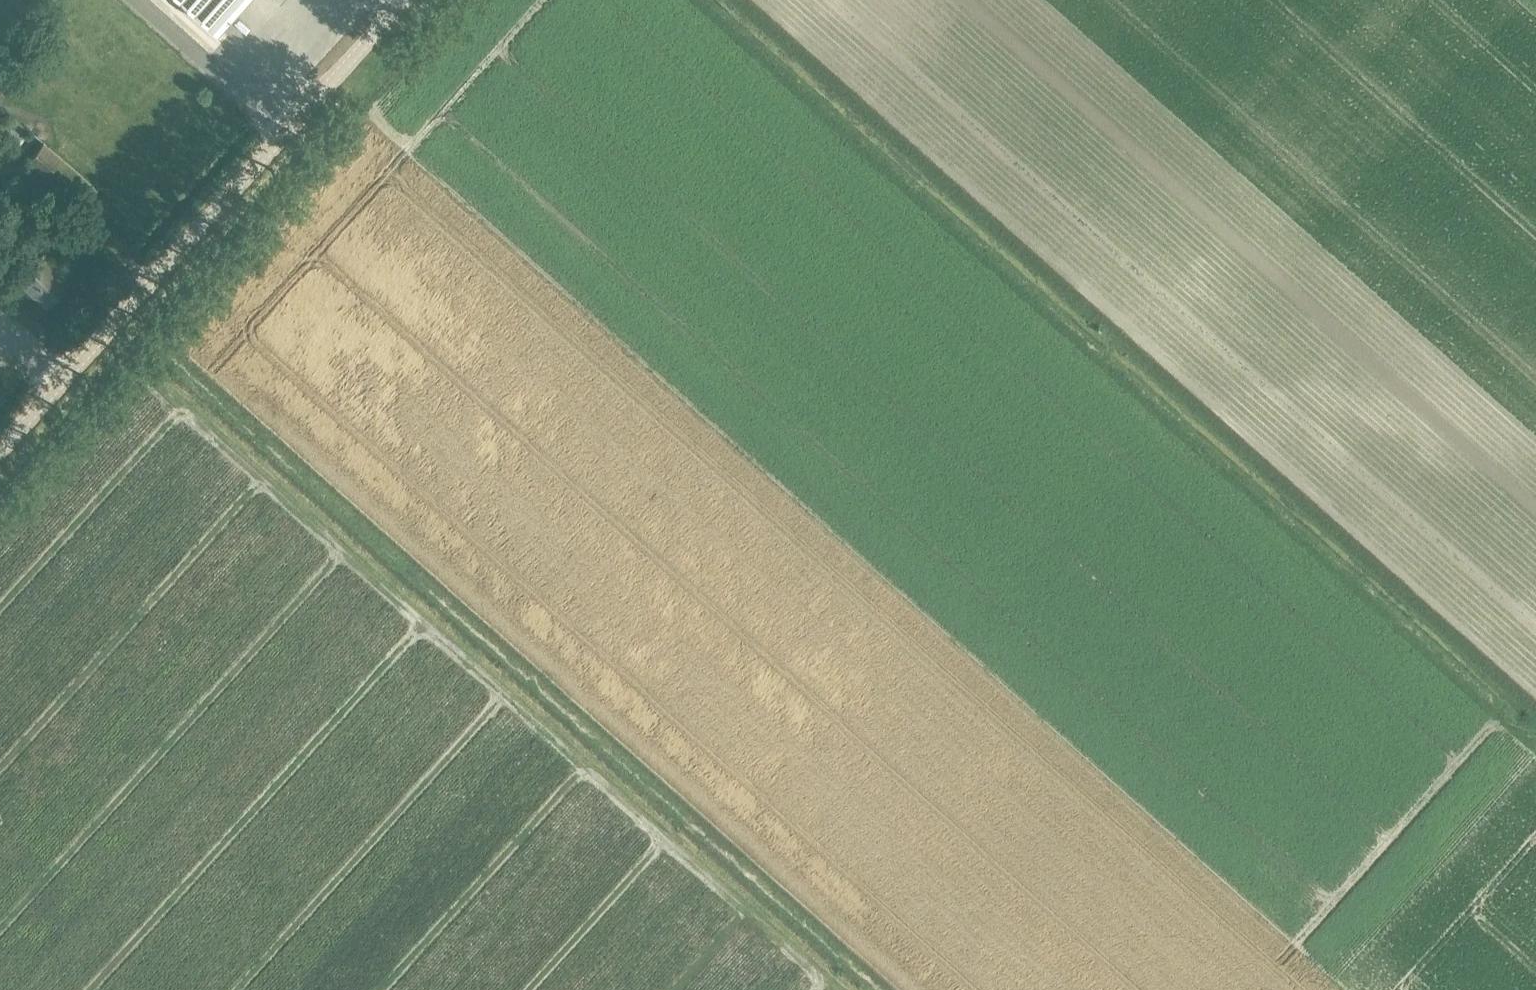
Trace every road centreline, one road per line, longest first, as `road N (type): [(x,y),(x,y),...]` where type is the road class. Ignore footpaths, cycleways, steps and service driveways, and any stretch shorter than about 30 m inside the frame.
road 1 (tertiary): [(0,444),(400,0)]

